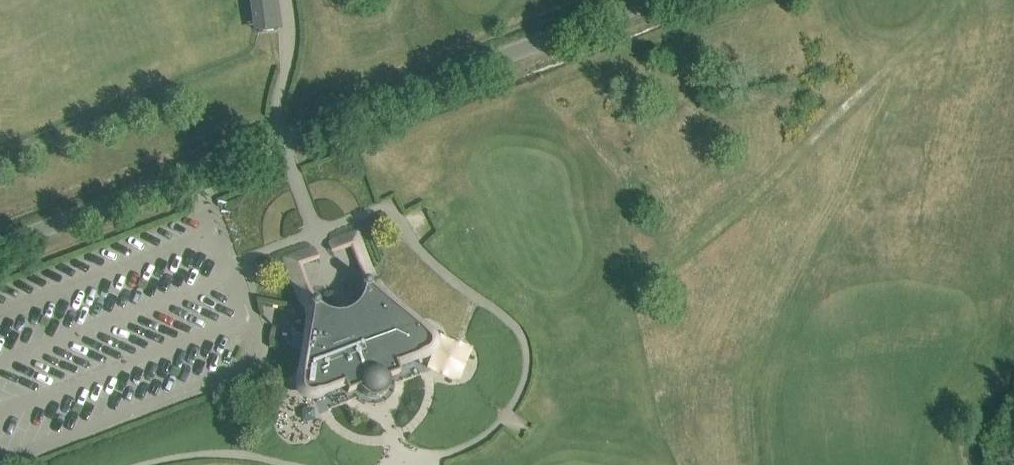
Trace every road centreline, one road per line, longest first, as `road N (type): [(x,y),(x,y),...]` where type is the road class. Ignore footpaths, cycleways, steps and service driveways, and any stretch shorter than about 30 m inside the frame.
road 1 (unclassified): [(0,245),(651,0)]

